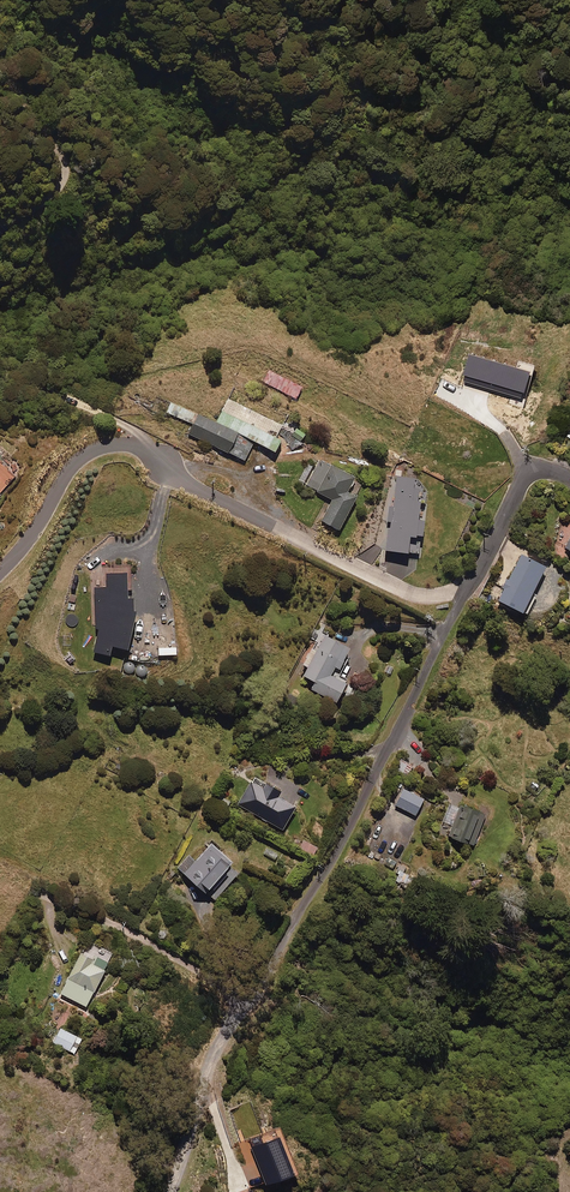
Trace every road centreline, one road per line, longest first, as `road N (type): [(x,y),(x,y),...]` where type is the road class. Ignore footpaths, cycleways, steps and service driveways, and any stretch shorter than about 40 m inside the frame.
road 1 (residential): [(184,1156),(212,1039),(271,974),(463,600)]
road 2 (residential): [(463,600),(415,601),(385,591),(185,483),(152,449),(132,442),(100,445),(78,458),(34,534),(0,571)]
road 3 (residential): [(463,600),(535,463)]

